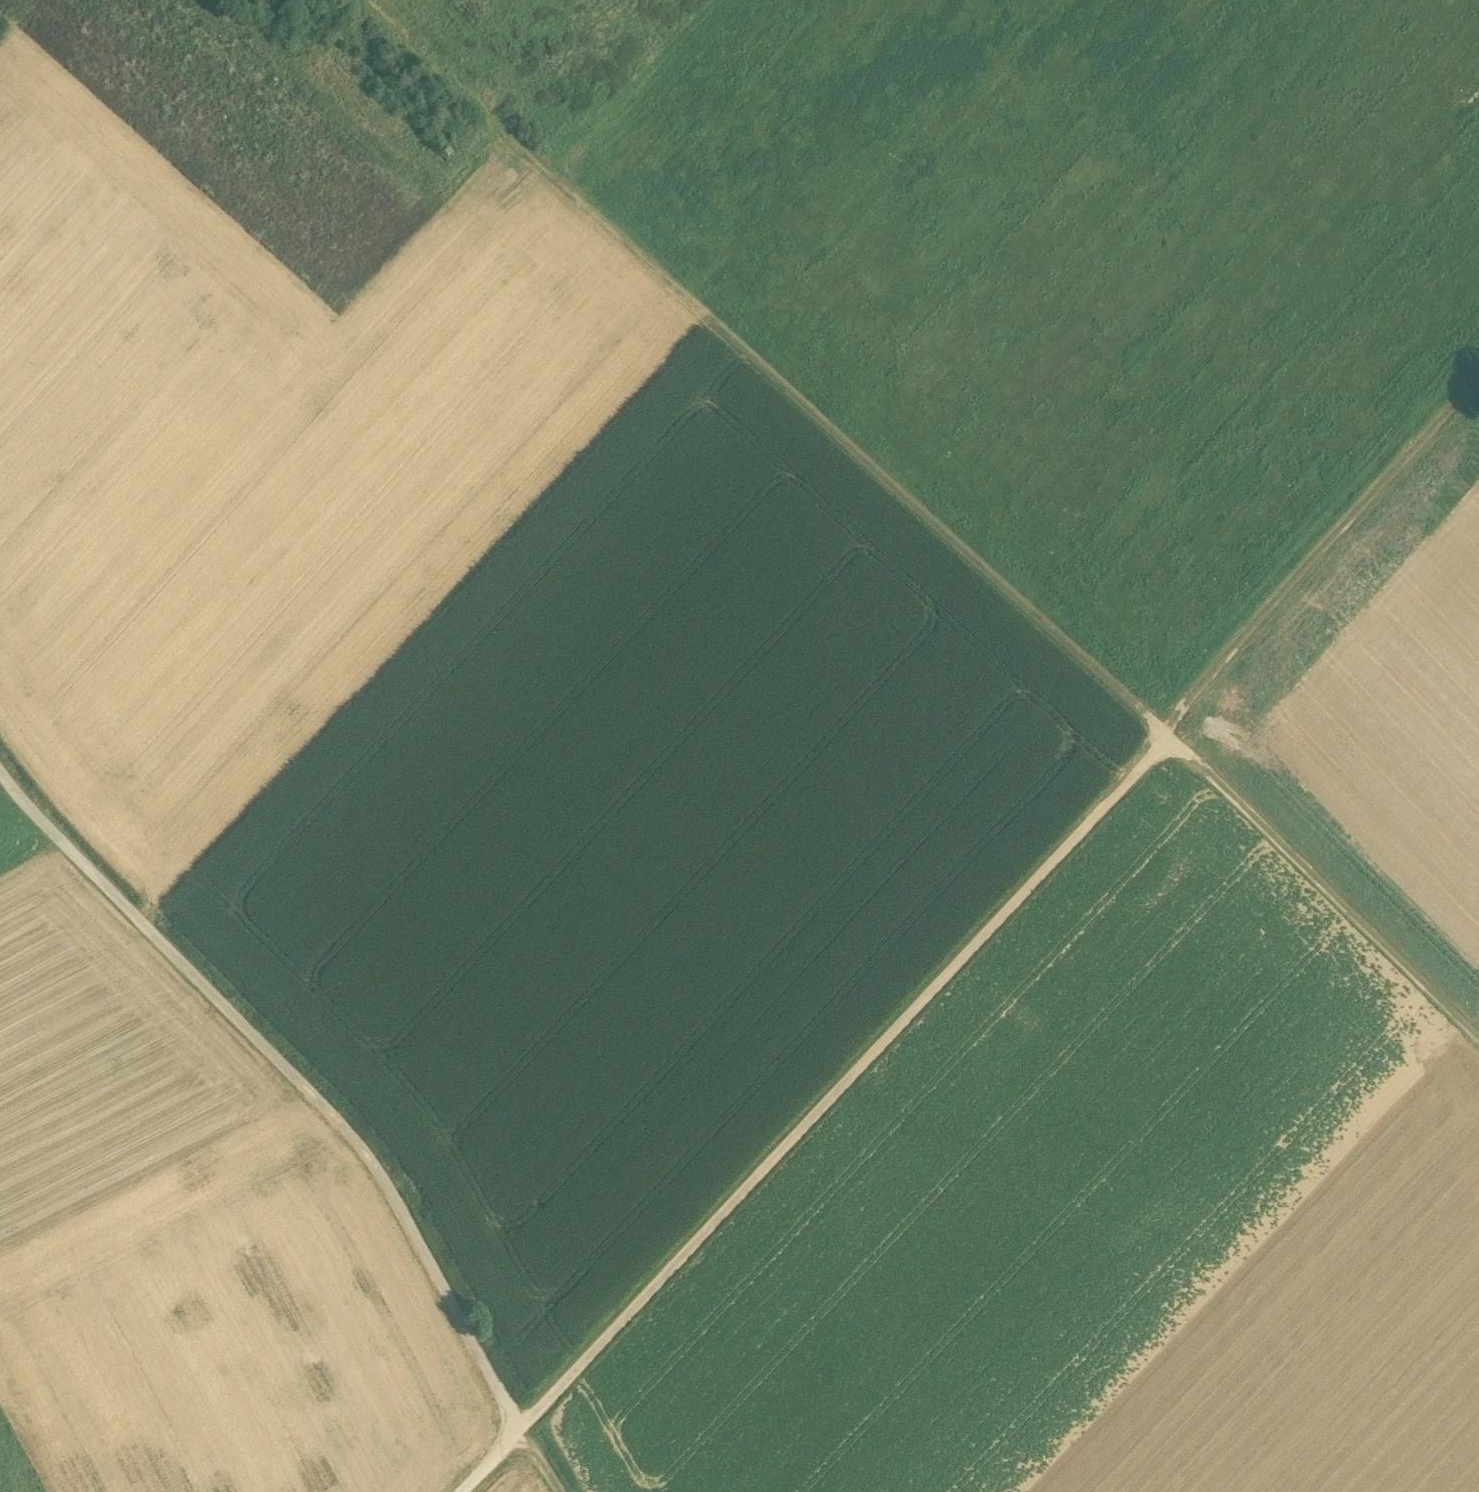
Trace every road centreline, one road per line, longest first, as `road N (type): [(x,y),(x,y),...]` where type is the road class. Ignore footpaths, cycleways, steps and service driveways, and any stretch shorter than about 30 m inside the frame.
road 1 (track): [(352,0),(1184,756),(1478,1047)]
road 2 (track): [(557,1491),(535,1446),(1478,437)]
road 3 (track): [(0,783),(365,1153),(535,1446),(492,1491)]

